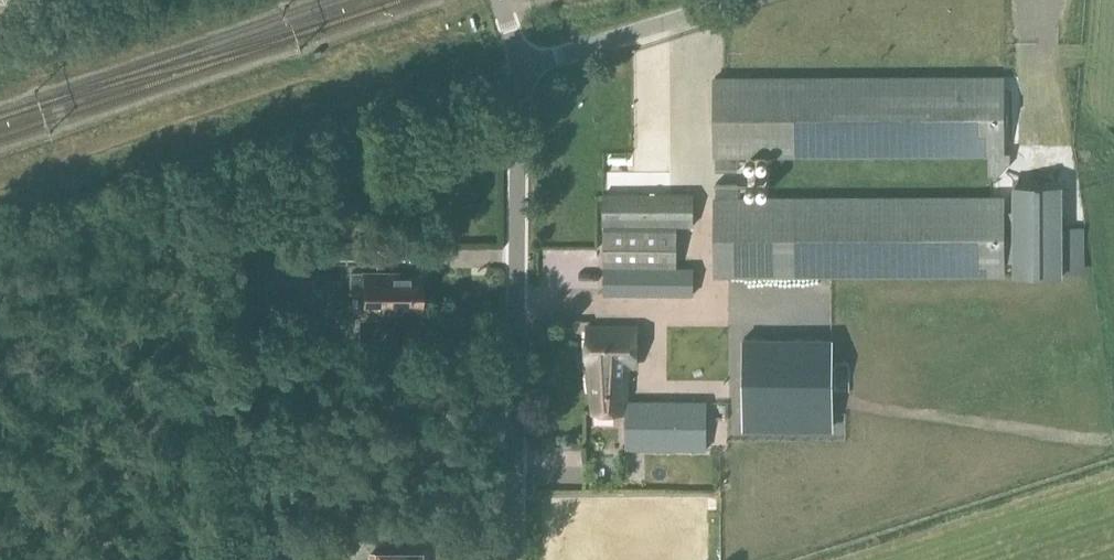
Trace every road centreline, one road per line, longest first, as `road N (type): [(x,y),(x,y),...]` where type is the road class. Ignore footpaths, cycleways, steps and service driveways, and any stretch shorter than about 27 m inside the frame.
road 1 (track): [(0,240),(519,73)]
road 2 (unclassified): [(512,559),(519,73)]
road 3 (unclassified): [(519,73),(743,0)]

